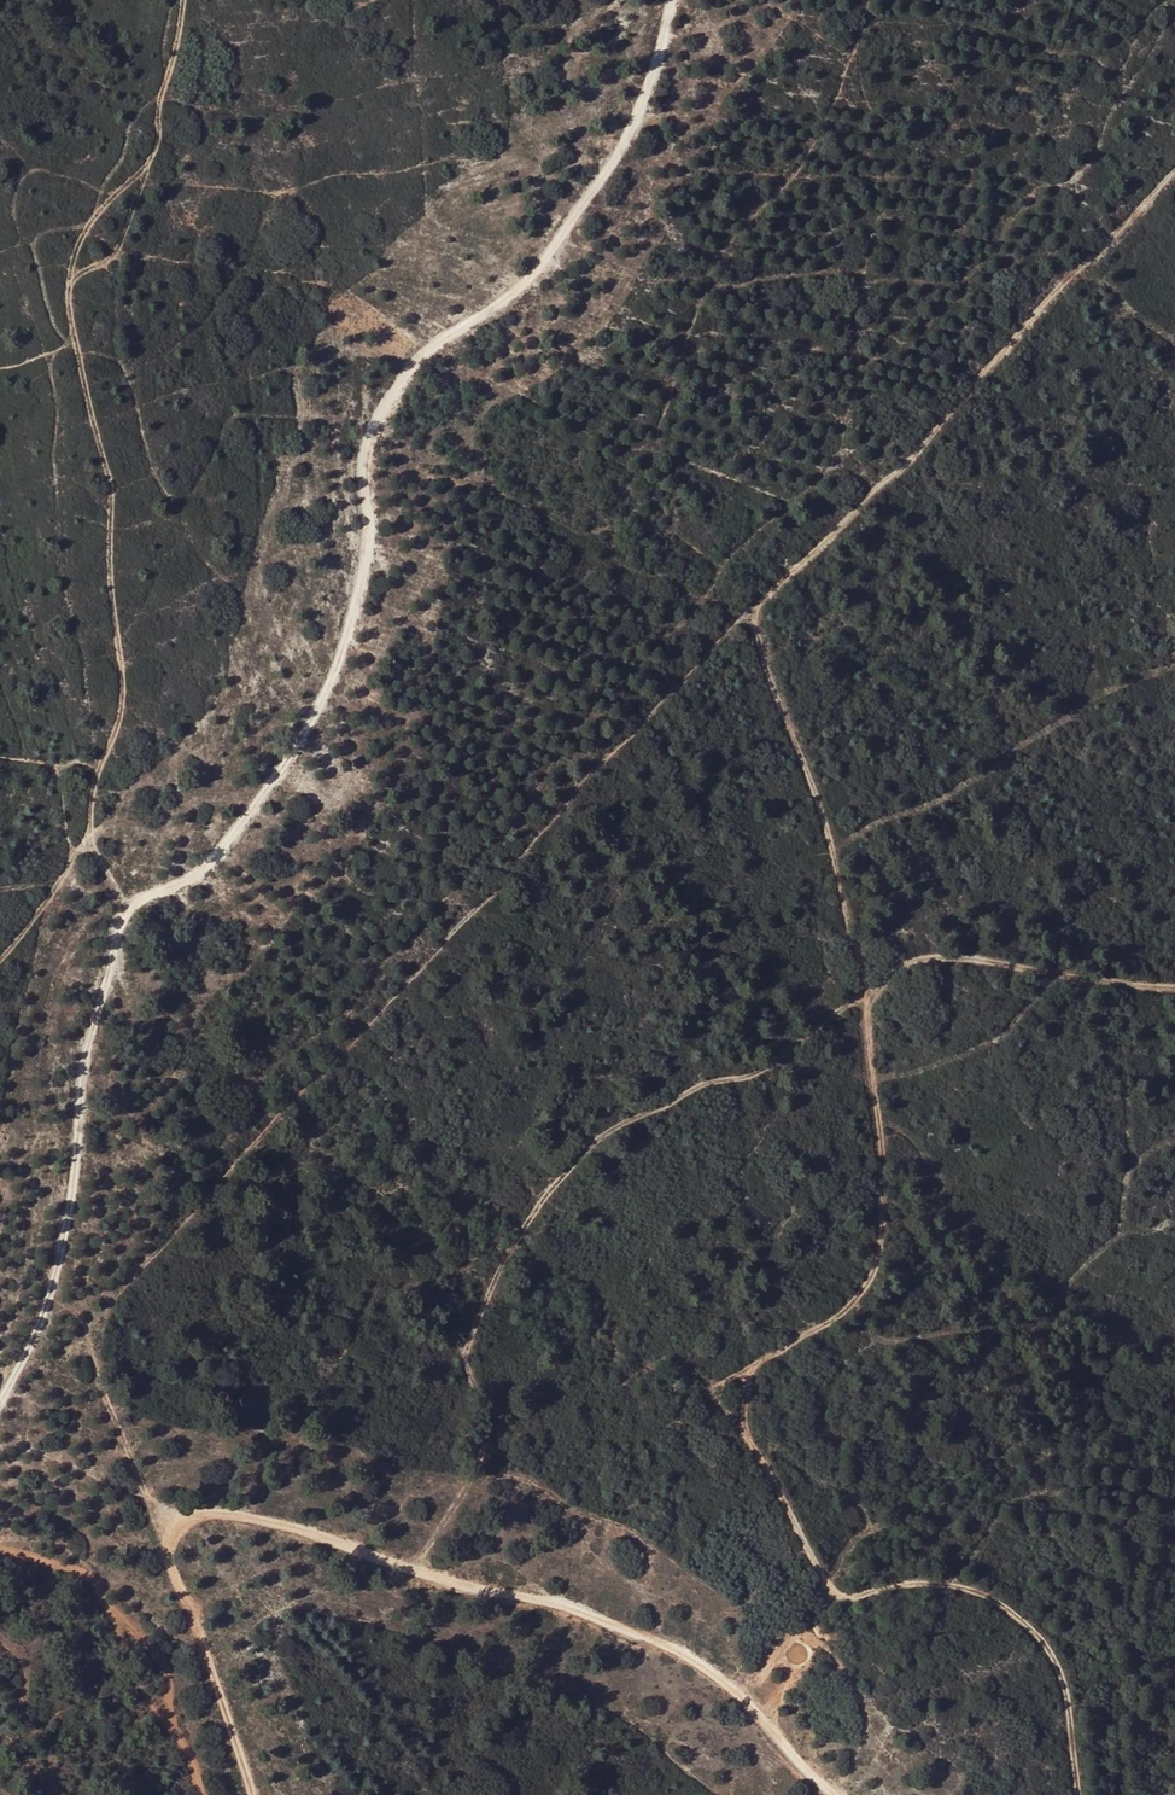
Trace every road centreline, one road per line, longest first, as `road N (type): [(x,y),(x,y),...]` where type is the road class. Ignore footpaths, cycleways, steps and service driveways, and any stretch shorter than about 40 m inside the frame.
road 1 (track): [(1077,1794),(1063,1684),(1050,1653),(1012,1613),(949,1584),(823,1589),(744,1442),(749,1368),(850,1301),(889,1245),(866,1000),(802,773),(766,689),(750,611),(914,455),(1174,159)]
road 2 (track): [(0,1405),(52,1285),(76,1145),(75,1087),(113,983),(118,914),(201,873),(325,705),(359,602),(359,458),(392,377),(533,280),(566,247),(630,139),(677,0)]
road 3 (track): [(167,1537),(90,1355),(91,1313),(750,611)]
road 4 (track): [(1174,988),(936,965),(777,1044),(731,1080),(614,1129),(571,1166),(471,1322),(467,1350),(492,1393),(490,1422),(453,1522),(408,1570)]
road 5 (track): [(836,1794),(736,1693),(675,1651),(559,1605),(408,1570),(323,1538),(200,1512),(176,1521),(168,1559),(253,1794)]
road 6 (track): [(124,907),(84,823),(86,788),(119,727),(120,664),(111,470),(78,363),(66,291),(73,267),(122,244),(151,166),(179,0)]
road 7 (track): [(88,836),(0,960)]

